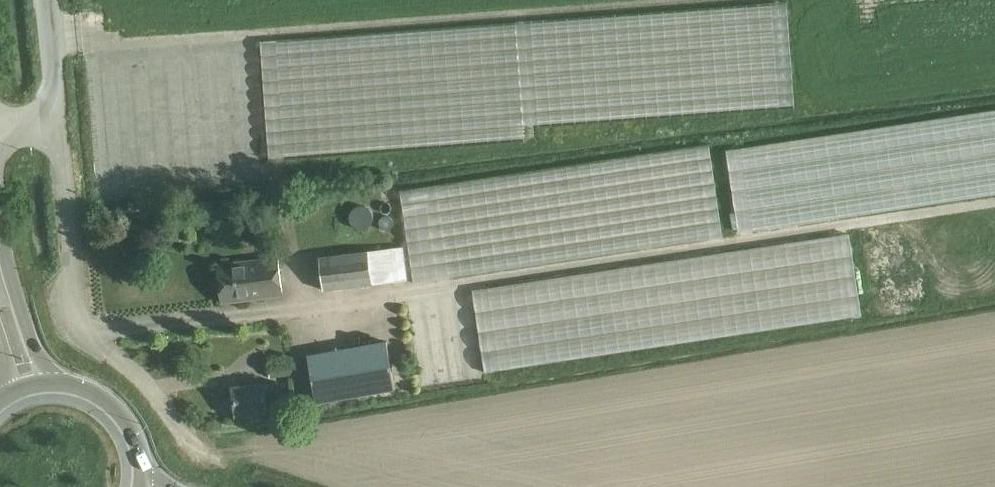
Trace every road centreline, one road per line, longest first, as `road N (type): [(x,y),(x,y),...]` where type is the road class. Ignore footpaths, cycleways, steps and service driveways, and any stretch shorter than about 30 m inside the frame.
road 1 (track): [(78,332),(449,287),(994,203)]
road 2 (track): [(47,51),(700,0)]
road 3 (residential): [(210,468),(137,376),(78,332),(53,126)]
road 4 (secondary): [(141,477),(133,436),(107,402),(68,384),(29,386)]
road 5 (unclassified): [(53,126),(43,0)]

